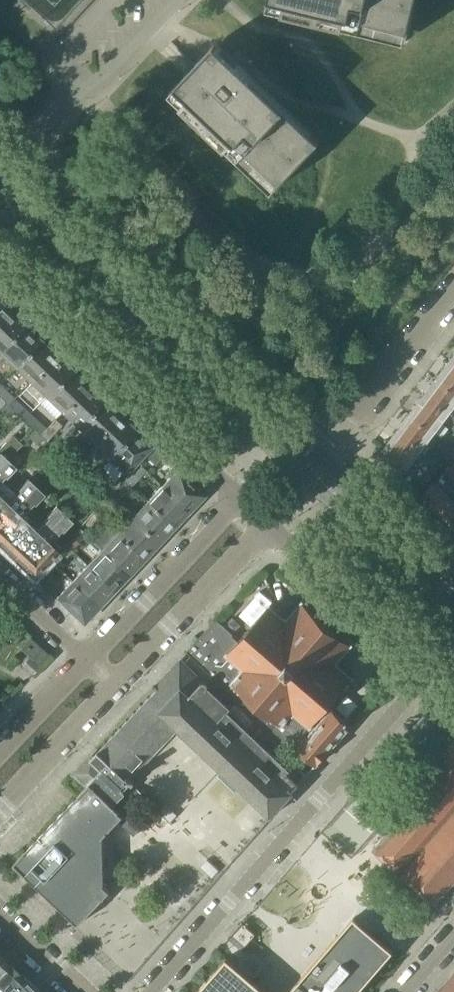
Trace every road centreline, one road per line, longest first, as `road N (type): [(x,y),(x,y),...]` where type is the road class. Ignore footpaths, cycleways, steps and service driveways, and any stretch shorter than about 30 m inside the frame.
road 1 (residential): [(149,991),(435,666)]
road 2 (tertiary): [(297,451),(0,176)]
road 3 (residential): [(0,265),(245,496)]
road 4 (residential): [(453,282),(313,465)]
road 5 (residential): [(114,688),(273,522)]
road 6 (residential): [(245,496),(84,660)]
road 7 (residential): [(273,522),(435,666)]
road 8 (tertiary): [(450,591),(313,465)]
road 9 (residential): [(0,812),(114,688)]
road 10 (residential): [(84,660),(0,751)]

